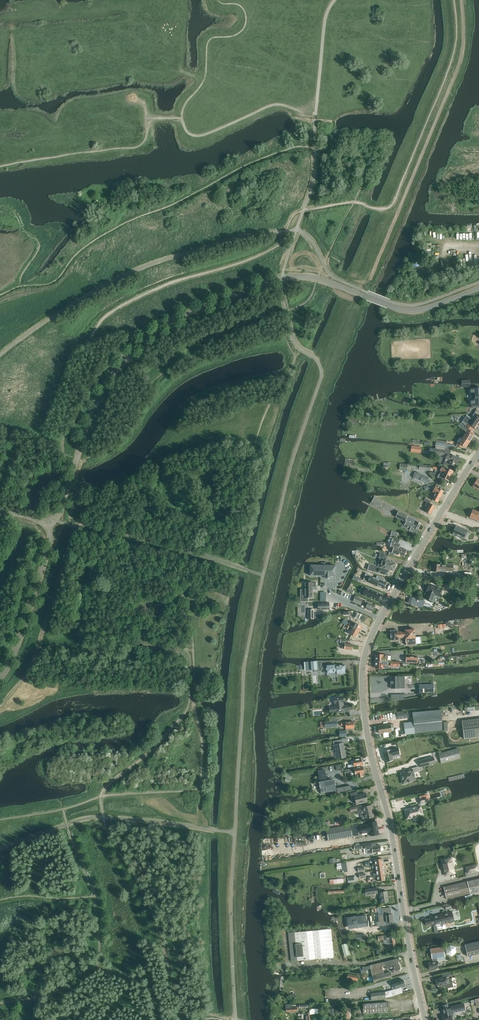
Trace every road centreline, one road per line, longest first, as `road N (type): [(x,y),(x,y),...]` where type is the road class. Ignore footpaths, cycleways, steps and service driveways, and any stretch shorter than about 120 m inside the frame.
road 1 (tertiary): [(425,1019),(368,738),(362,670),(381,618),(478,453)]
road 2 (unclassified): [(127,357),(174,320),(282,278),(311,278),(366,296)]

